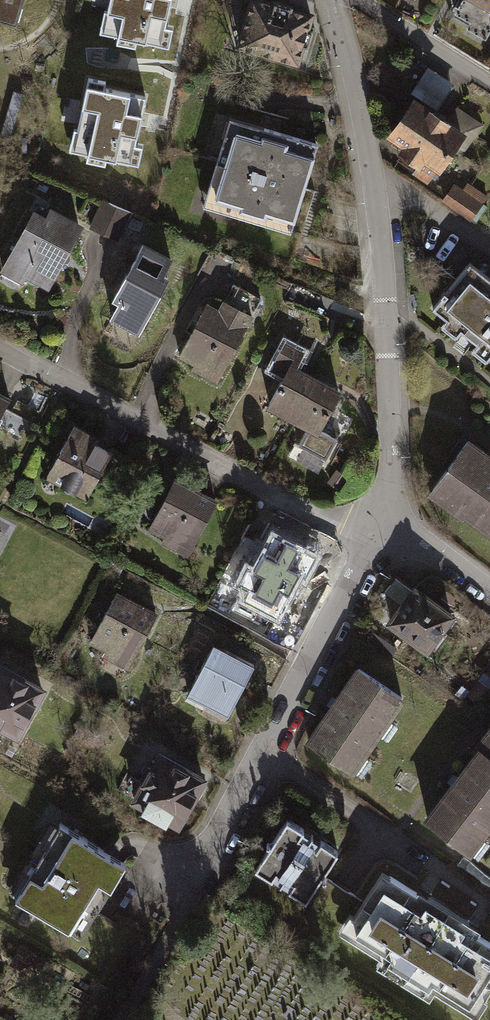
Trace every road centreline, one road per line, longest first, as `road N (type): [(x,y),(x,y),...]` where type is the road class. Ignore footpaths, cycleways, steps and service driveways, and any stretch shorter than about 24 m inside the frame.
road 1 (residential): [(333,0),(374,183),(386,410),(380,529)]
road 2 (residential): [(380,529),(300,509),(0,351)]
road 3 (residential): [(380,529),(196,870),(172,889)]
road 4 (residential): [(359,0),(489,85)]
road 5 (residential): [(489,588),(458,563),(380,529)]

